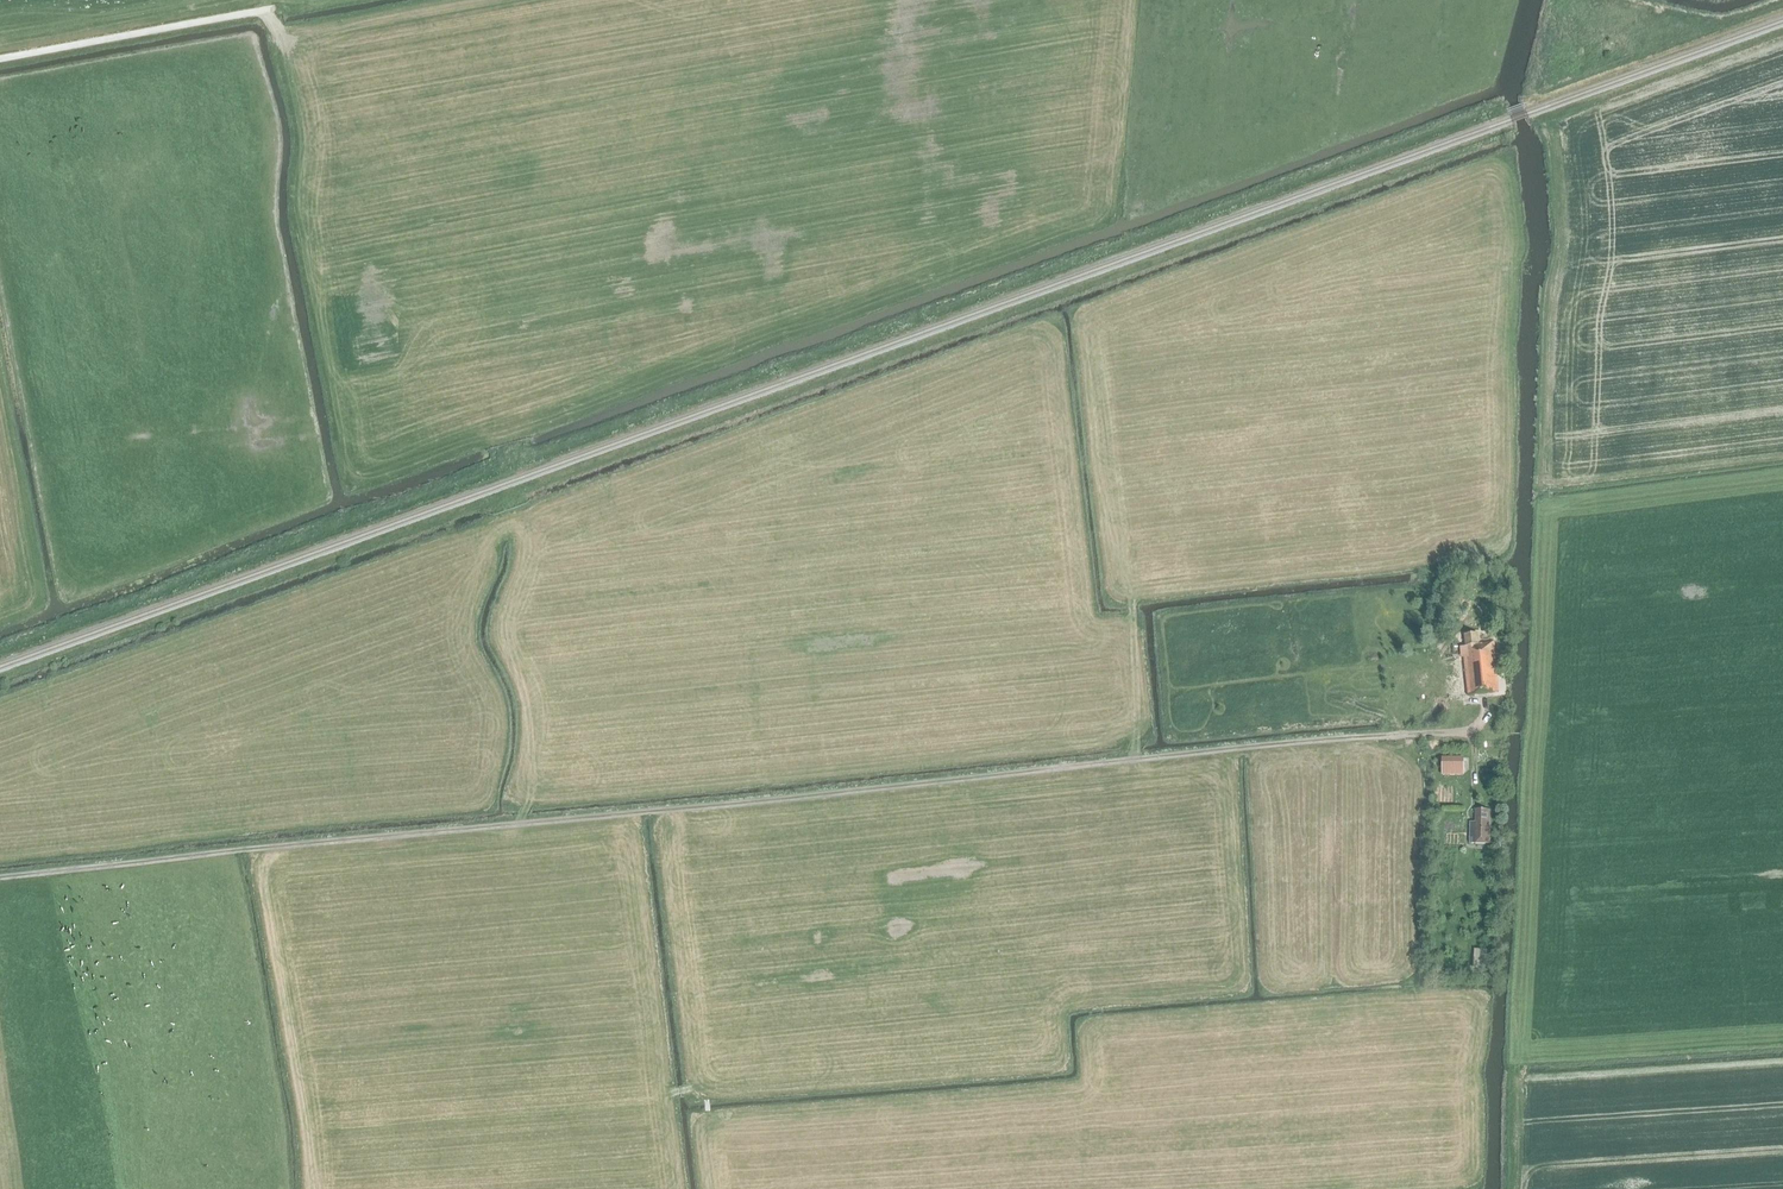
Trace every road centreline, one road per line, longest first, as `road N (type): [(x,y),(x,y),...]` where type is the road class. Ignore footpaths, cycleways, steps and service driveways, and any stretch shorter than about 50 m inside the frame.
road 1 (unclassified): [(1458,736),(1273,743),(0,876)]

